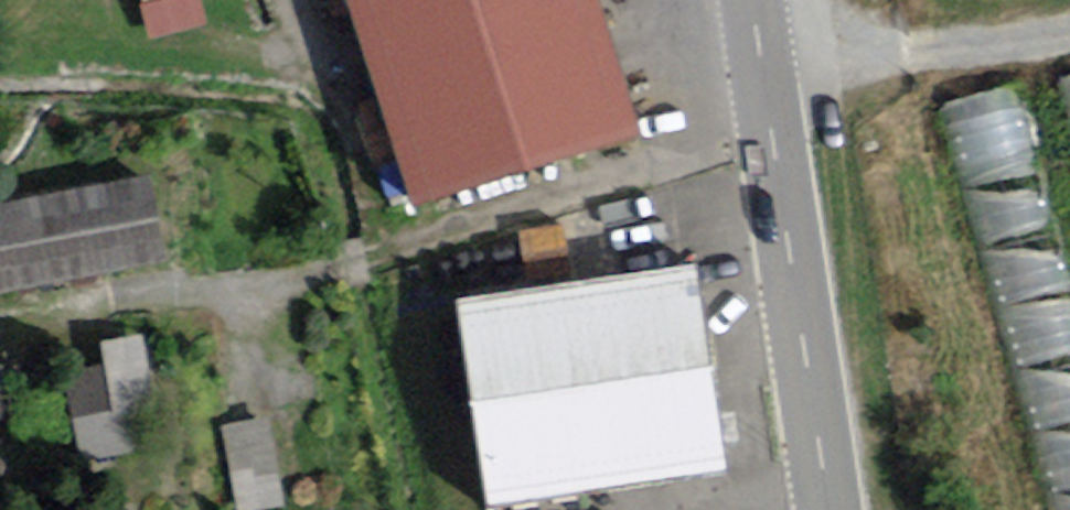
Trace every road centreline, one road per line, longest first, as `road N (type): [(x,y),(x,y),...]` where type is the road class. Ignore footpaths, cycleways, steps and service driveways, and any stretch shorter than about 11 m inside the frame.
road 1 (secondary): [(835,509),(755,0)]
road 2 (track): [(765,63),(920,54),(1069,33)]

